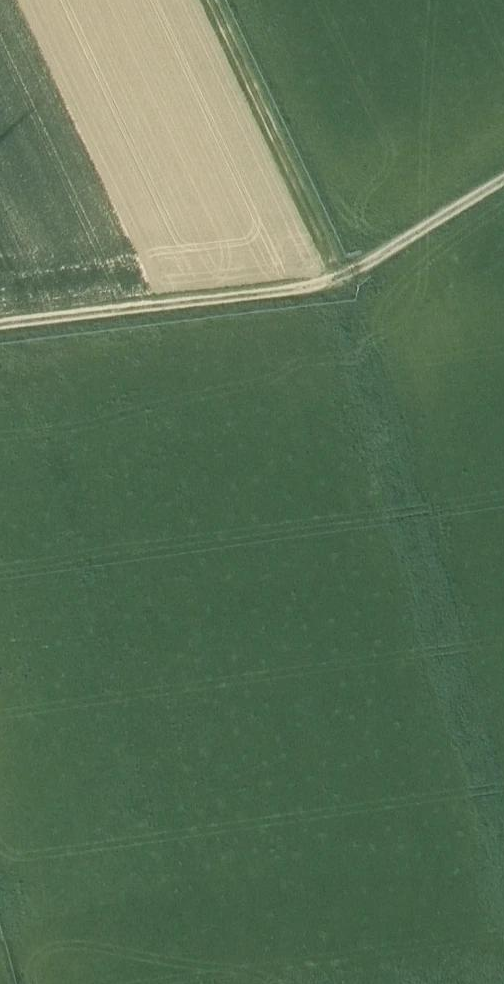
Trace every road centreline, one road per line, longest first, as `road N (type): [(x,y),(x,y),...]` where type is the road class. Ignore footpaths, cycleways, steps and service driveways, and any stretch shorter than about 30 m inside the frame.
road 1 (track): [(503,879),(340,278),(0,323)]
road 2 (track): [(209,0),(340,278),(503,179)]

